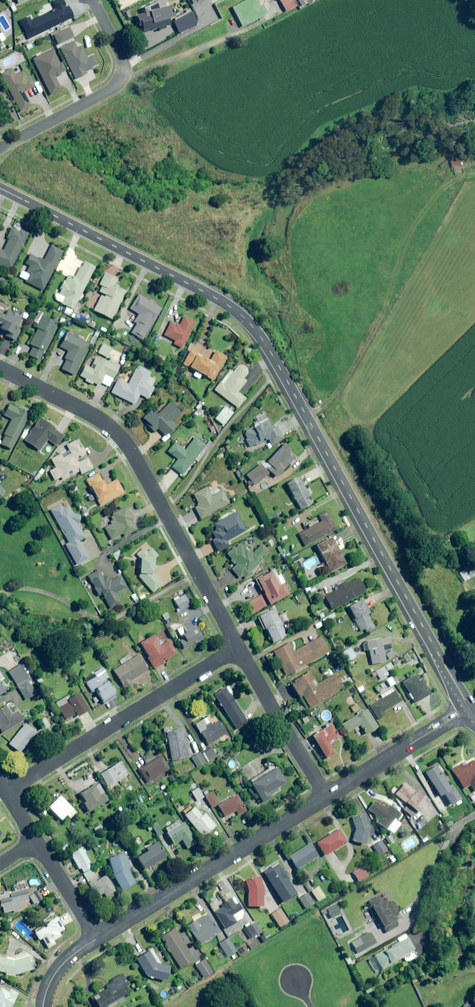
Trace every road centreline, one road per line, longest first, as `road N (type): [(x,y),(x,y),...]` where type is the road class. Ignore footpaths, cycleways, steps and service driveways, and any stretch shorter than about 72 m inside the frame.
road 1 (tertiary): [(0,190),(249,322),(469,709)]
road 2 (residential): [(0,369),(122,443),(239,648)]
road 3 (residential): [(6,795),(239,648)]
road 4 (residential): [(97,940),(326,796)]
road 5 (residential): [(0,147),(117,78),(117,53),(92,0)]
road 6 (residential): [(239,648),(326,796)]
road 7 (residential): [(326,796),(469,709)]

